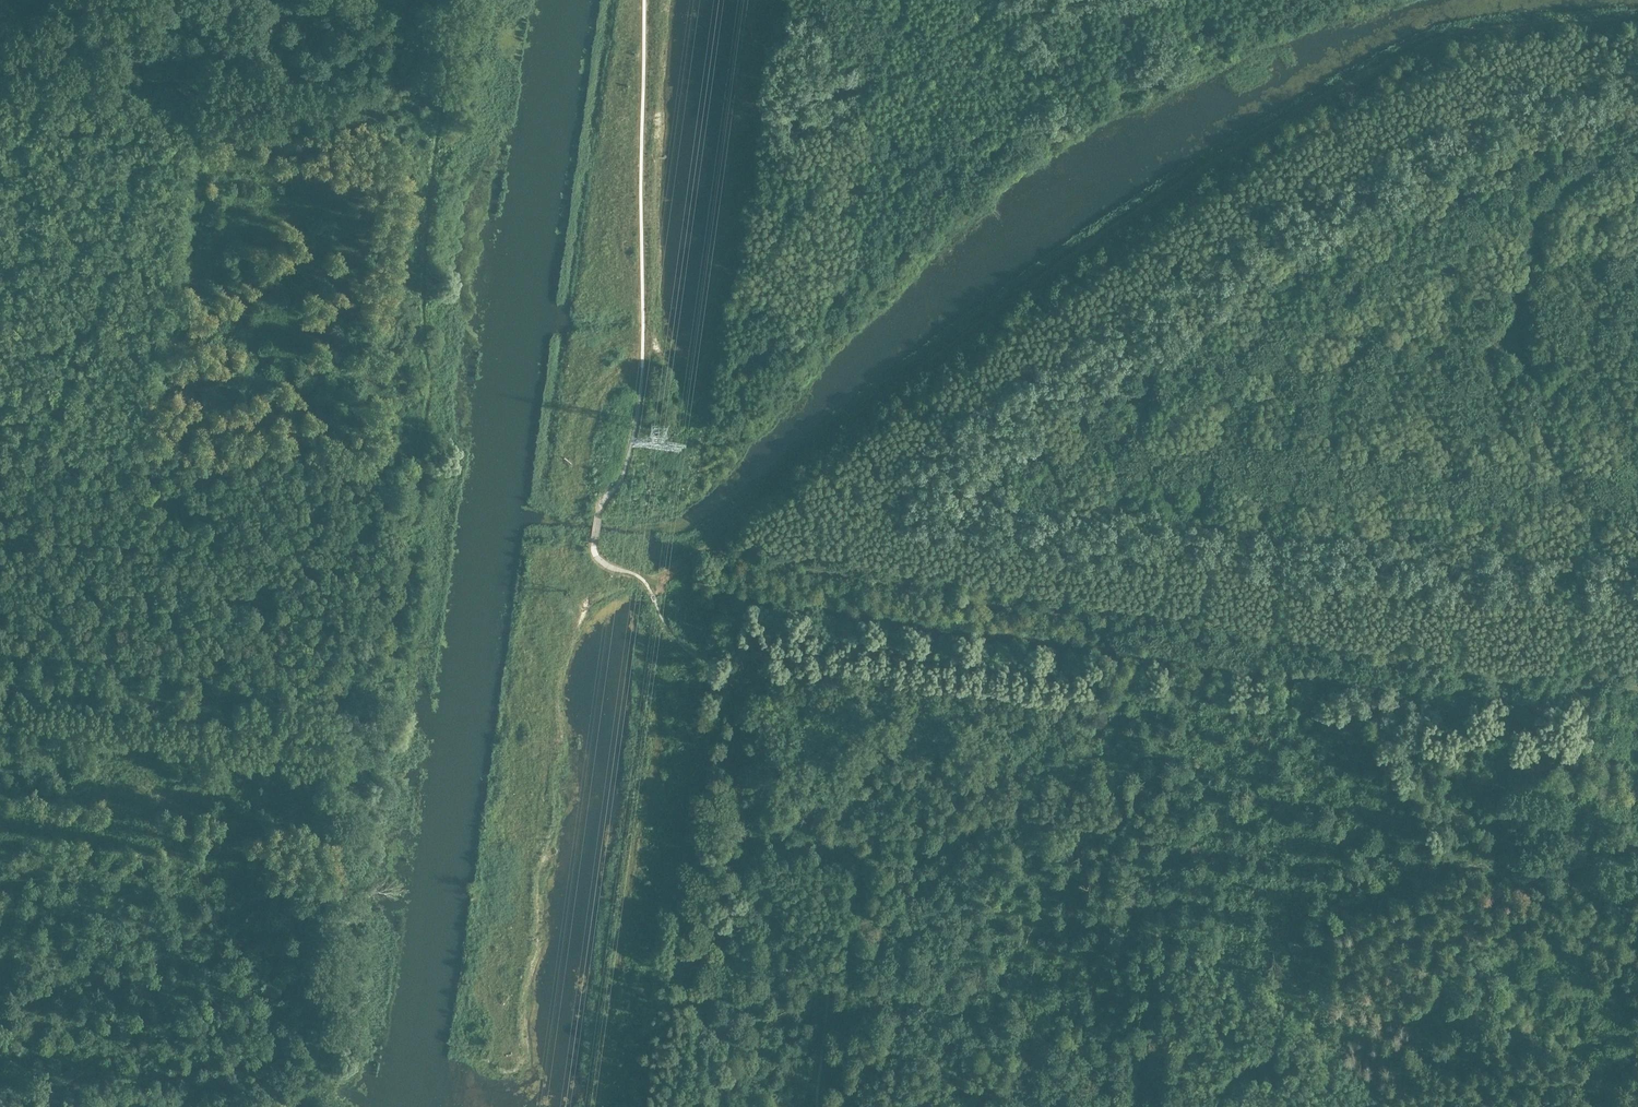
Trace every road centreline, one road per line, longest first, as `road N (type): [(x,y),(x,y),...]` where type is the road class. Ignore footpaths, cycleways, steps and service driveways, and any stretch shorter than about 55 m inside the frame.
road 1 (track): [(599,558),(684,557),(1011,300),(1299,106),(1420,46),(1501,25),(1637,14)]
road 2 (track): [(0,451),(126,437),(259,434),(404,450),(432,383),(441,150),(474,0)]

